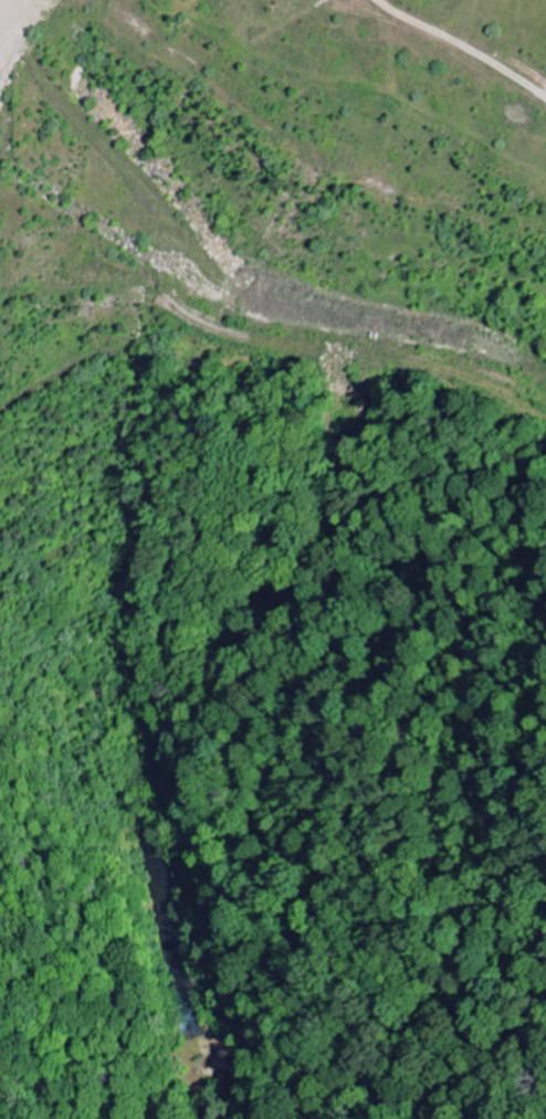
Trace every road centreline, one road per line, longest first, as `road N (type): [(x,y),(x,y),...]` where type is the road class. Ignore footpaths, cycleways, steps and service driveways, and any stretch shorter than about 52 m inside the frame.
road 1 (residential): [(246,1118),(230,1077),(195,1038),(174,993),(132,821)]

